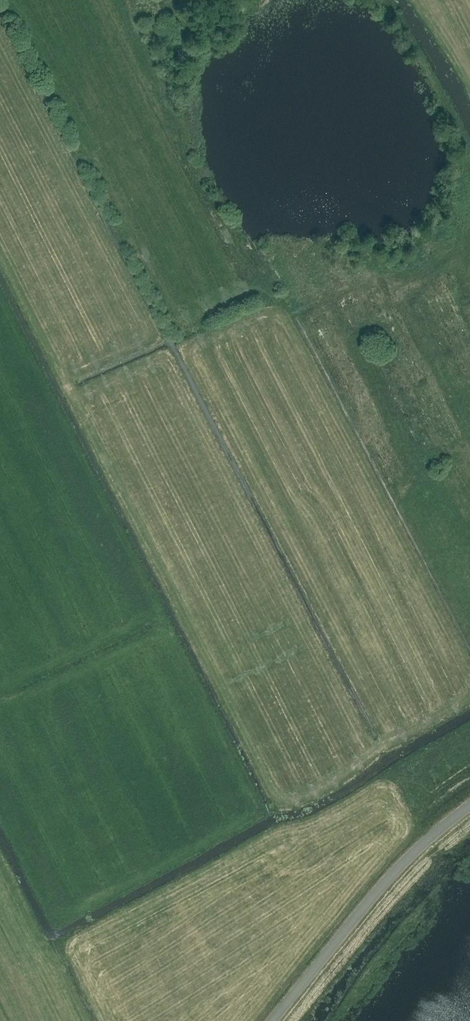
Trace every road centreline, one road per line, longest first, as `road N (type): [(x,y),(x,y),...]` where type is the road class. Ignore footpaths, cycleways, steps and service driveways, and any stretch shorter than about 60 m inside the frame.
road 1 (unclassified): [(275,1020),(400,869),(469,807)]

